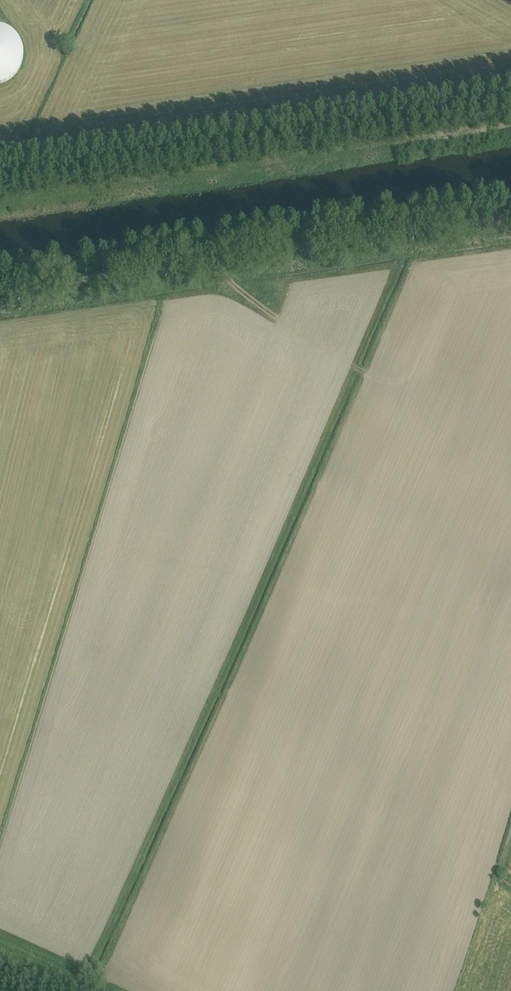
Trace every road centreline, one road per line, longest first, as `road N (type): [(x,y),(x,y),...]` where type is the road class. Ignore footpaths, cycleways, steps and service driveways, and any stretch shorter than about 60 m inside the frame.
road 1 (track): [(510,215),(0,292)]
road 2 (unclassified): [(510,112),(0,188)]

